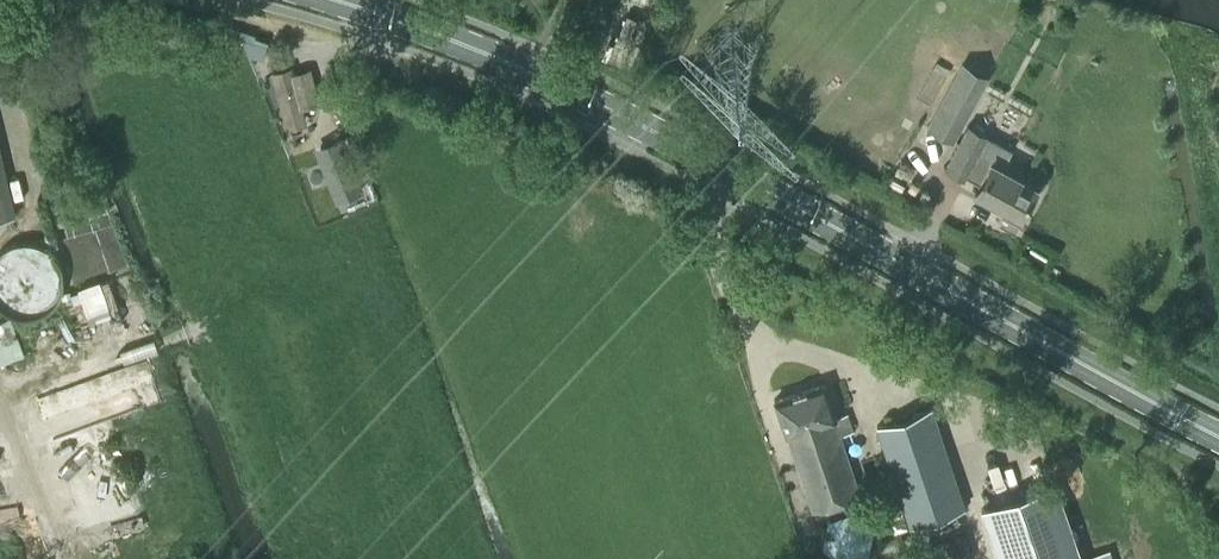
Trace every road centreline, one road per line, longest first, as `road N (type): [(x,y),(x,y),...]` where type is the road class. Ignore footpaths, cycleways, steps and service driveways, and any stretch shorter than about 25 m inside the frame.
road 1 (primary): [(1218,432),(641,129),(480,56),(330,0)]

